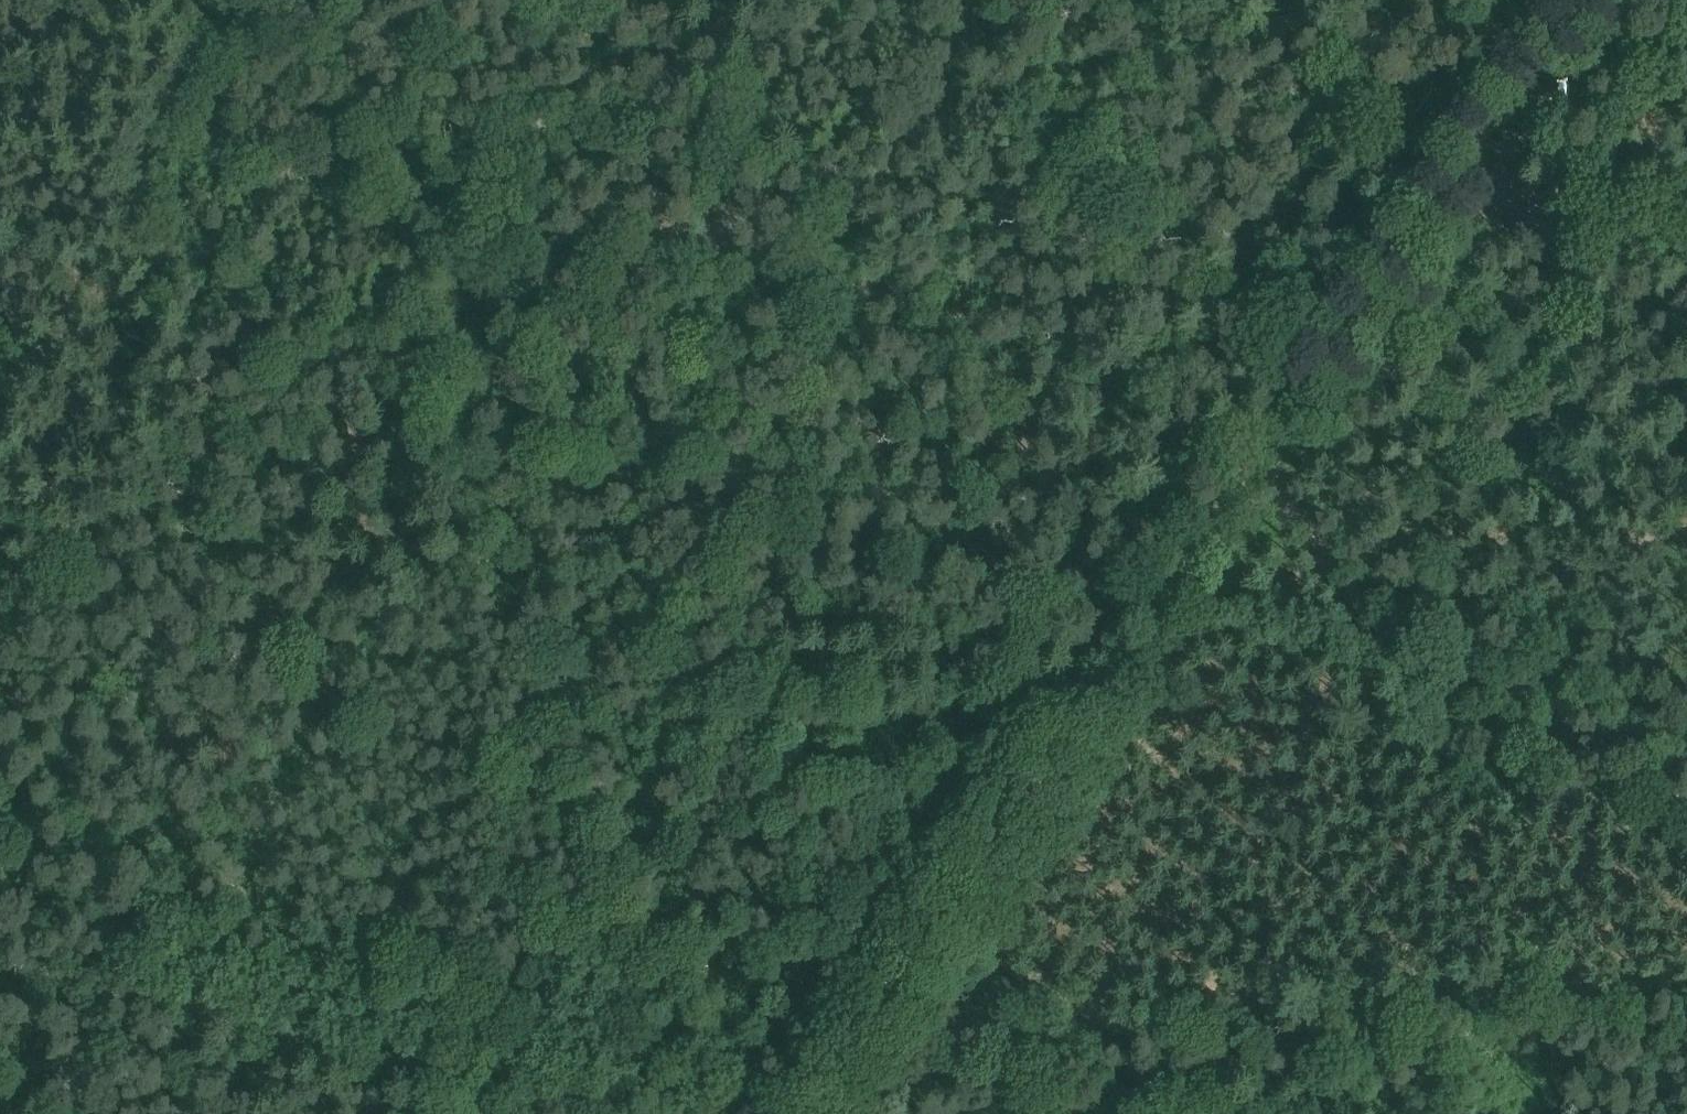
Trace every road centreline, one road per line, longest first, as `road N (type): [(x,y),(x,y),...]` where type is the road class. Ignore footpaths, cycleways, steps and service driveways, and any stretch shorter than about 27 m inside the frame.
road 1 (track): [(810,1113),(1552,0)]
road 2 (track): [(631,1113),(0,957)]

